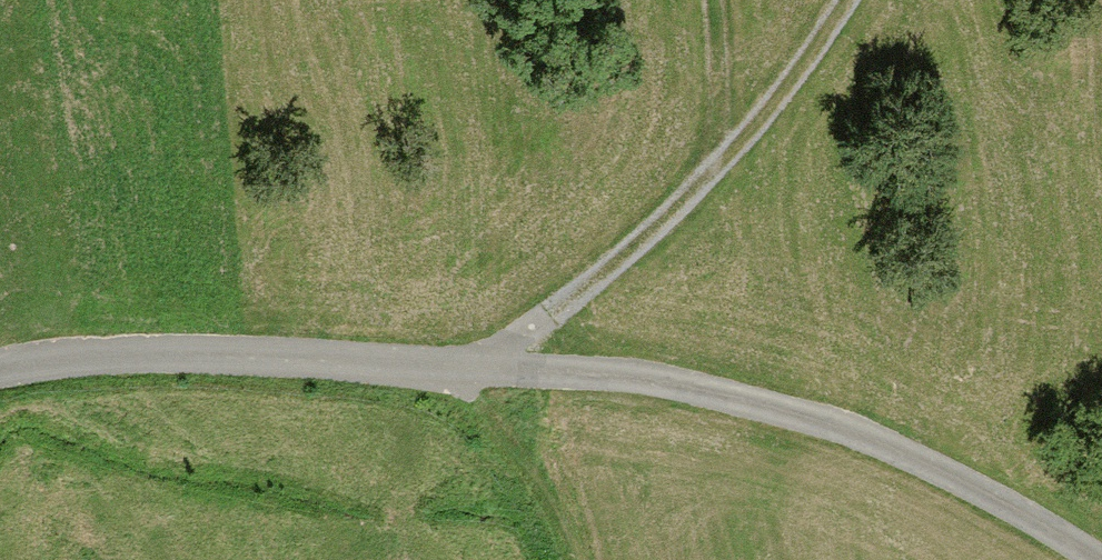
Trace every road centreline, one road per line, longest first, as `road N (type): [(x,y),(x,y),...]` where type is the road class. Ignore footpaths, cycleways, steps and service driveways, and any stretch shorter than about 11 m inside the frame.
road 1 (residential): [(1095,559),(944,473),(699,387),(633,375),(237,352),(0,363)]
road 2 (track): [(555,559),(480,367),(593,278),(723,139),(828,0)]

